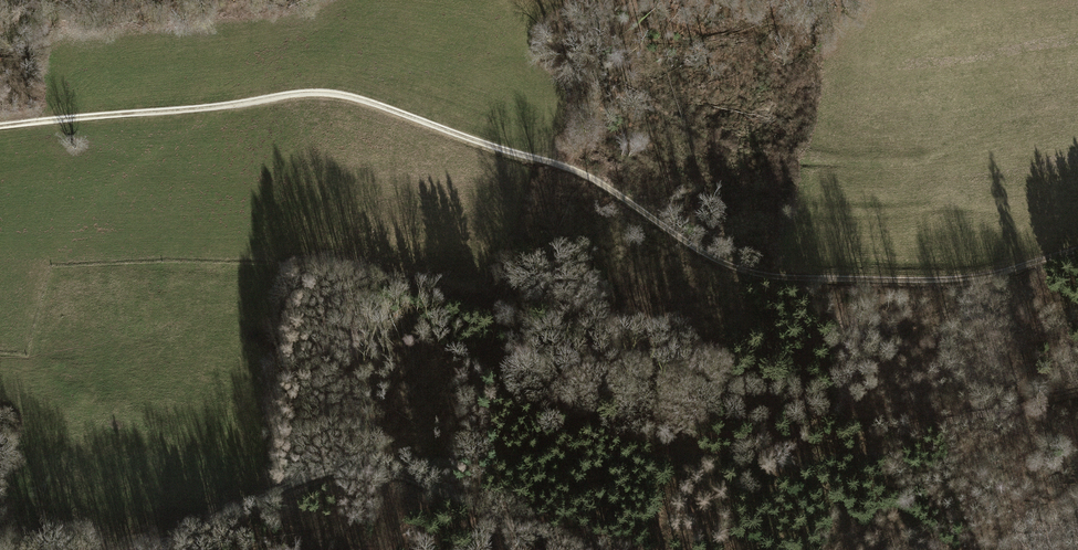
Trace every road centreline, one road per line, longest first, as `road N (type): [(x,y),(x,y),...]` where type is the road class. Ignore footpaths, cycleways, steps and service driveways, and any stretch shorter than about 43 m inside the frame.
road 1 (track): [(1077,251),(954,280),(756,275),(718,263),(576,171),(331,93),(0,124)]
road 2 (track): [(595,549),(418,481),(337,469),(129,549)]
road 3 (track): [(602,14),(618,67),(666,116),(743,152),(822,159)]
road 4 (track): [(666,116),(685,152),(719,185),(773,206),(815,209)]

